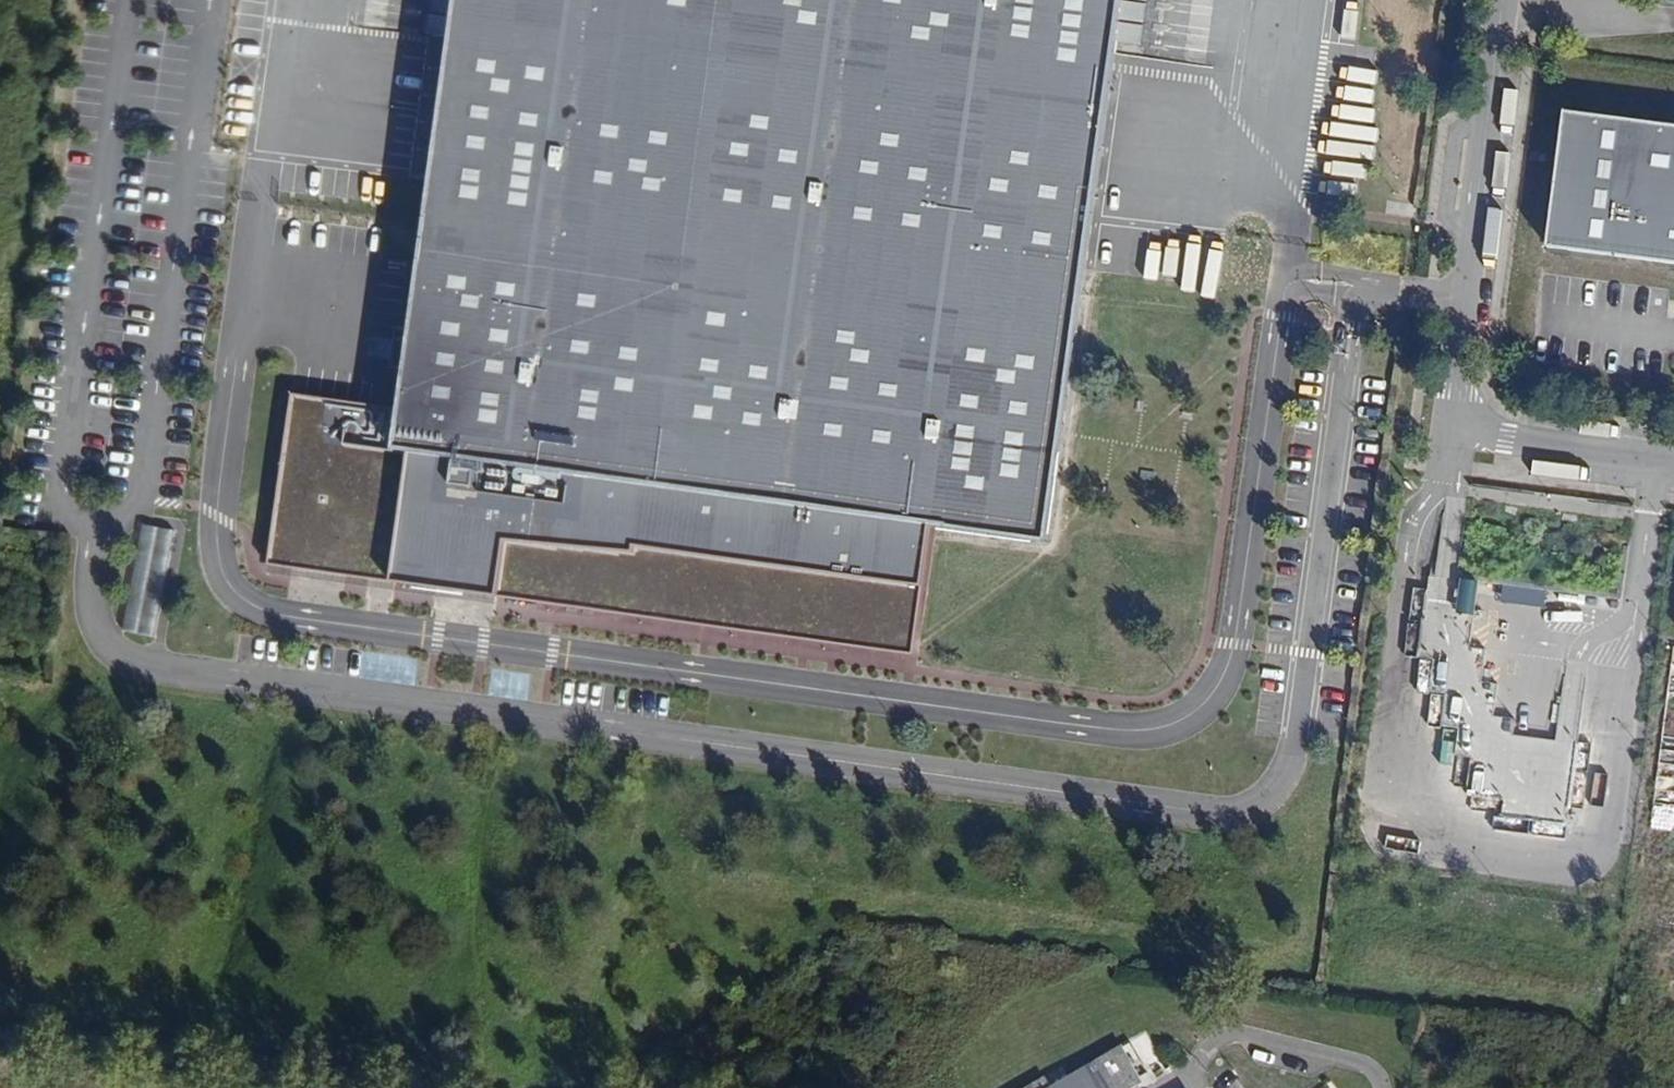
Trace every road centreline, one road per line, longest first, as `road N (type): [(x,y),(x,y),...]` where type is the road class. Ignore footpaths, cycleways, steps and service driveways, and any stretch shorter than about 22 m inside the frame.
road 1 (residential): [(1509,0),(1461,429),(1673,457)]

